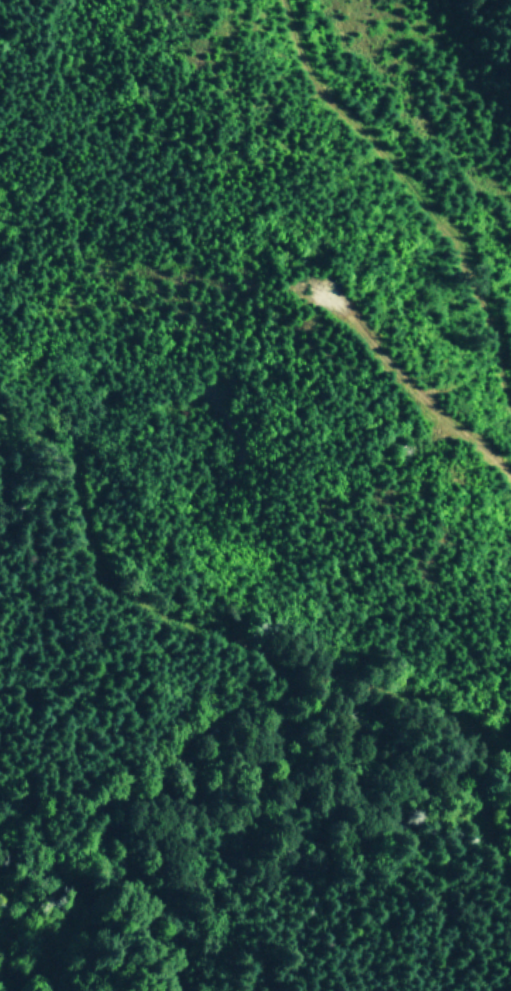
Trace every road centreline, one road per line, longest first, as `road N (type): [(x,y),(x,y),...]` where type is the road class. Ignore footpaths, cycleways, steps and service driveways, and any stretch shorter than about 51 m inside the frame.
road 1 (residential): [(0,410),(34,424),(66,464),(88,568),(105,590),(424,708),(457,740),(510,897)]
road 2 (residential): [(285,0),(322,96),(360,130),(459,254),(510,402)]

